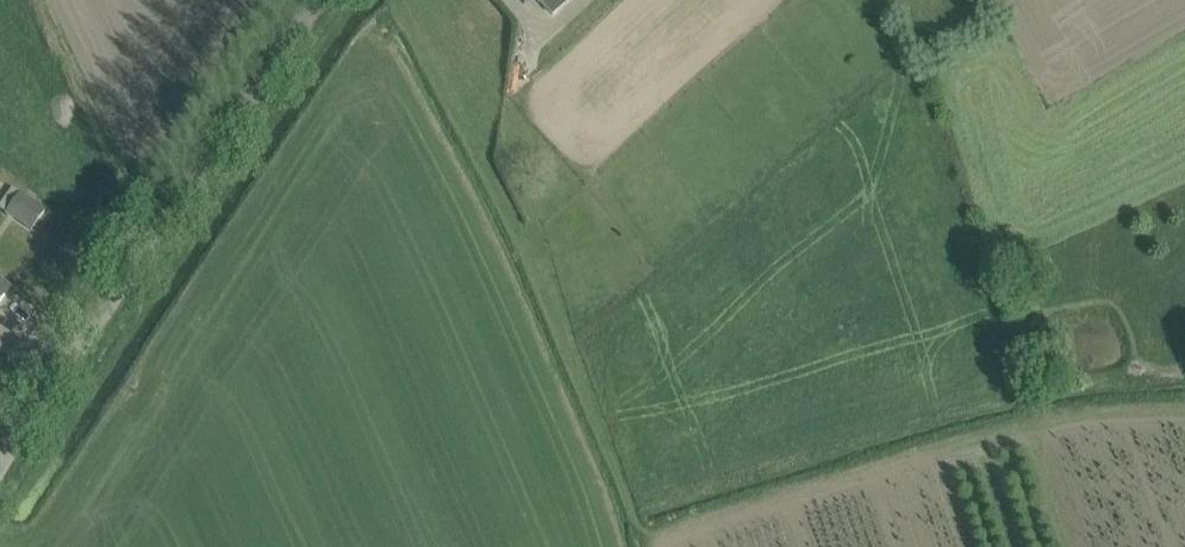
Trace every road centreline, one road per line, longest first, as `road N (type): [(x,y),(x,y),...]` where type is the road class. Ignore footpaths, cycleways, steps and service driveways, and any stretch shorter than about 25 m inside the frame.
road 1 (unclassified): [(0,477),(329,0)]

